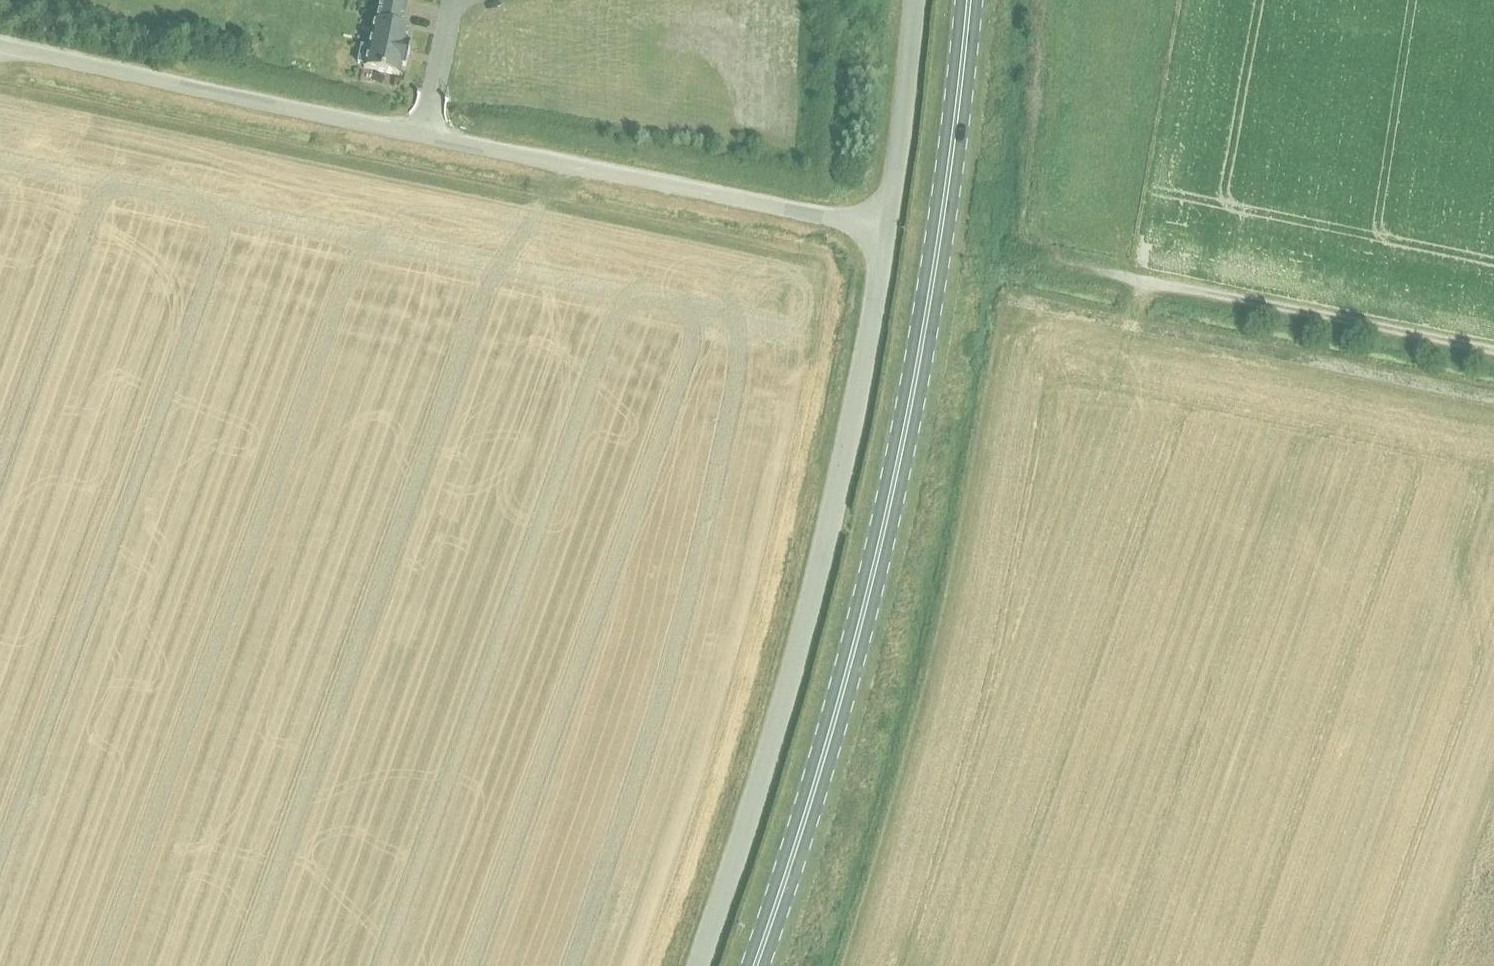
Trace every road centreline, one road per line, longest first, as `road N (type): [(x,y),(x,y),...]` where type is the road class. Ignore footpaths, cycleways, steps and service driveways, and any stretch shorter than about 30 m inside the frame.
road 1 (primary): [(755,965),(862,617),(916,380),(962,93),(969,0)]
road 2 (unclassified): [(697,965),(758,789),(808,604),(887,229)]
road 3 (unclassified): [(887,229),(423,136)]
road 4 (unclassified): [(1493,352),(1035,258)]
road 5 (unclassified): [(423,136),(0,45)]
road 6 (unclassified): [(887,229),(915,0)]
road 7 (unclassified): [(423,136),(452,0)]

